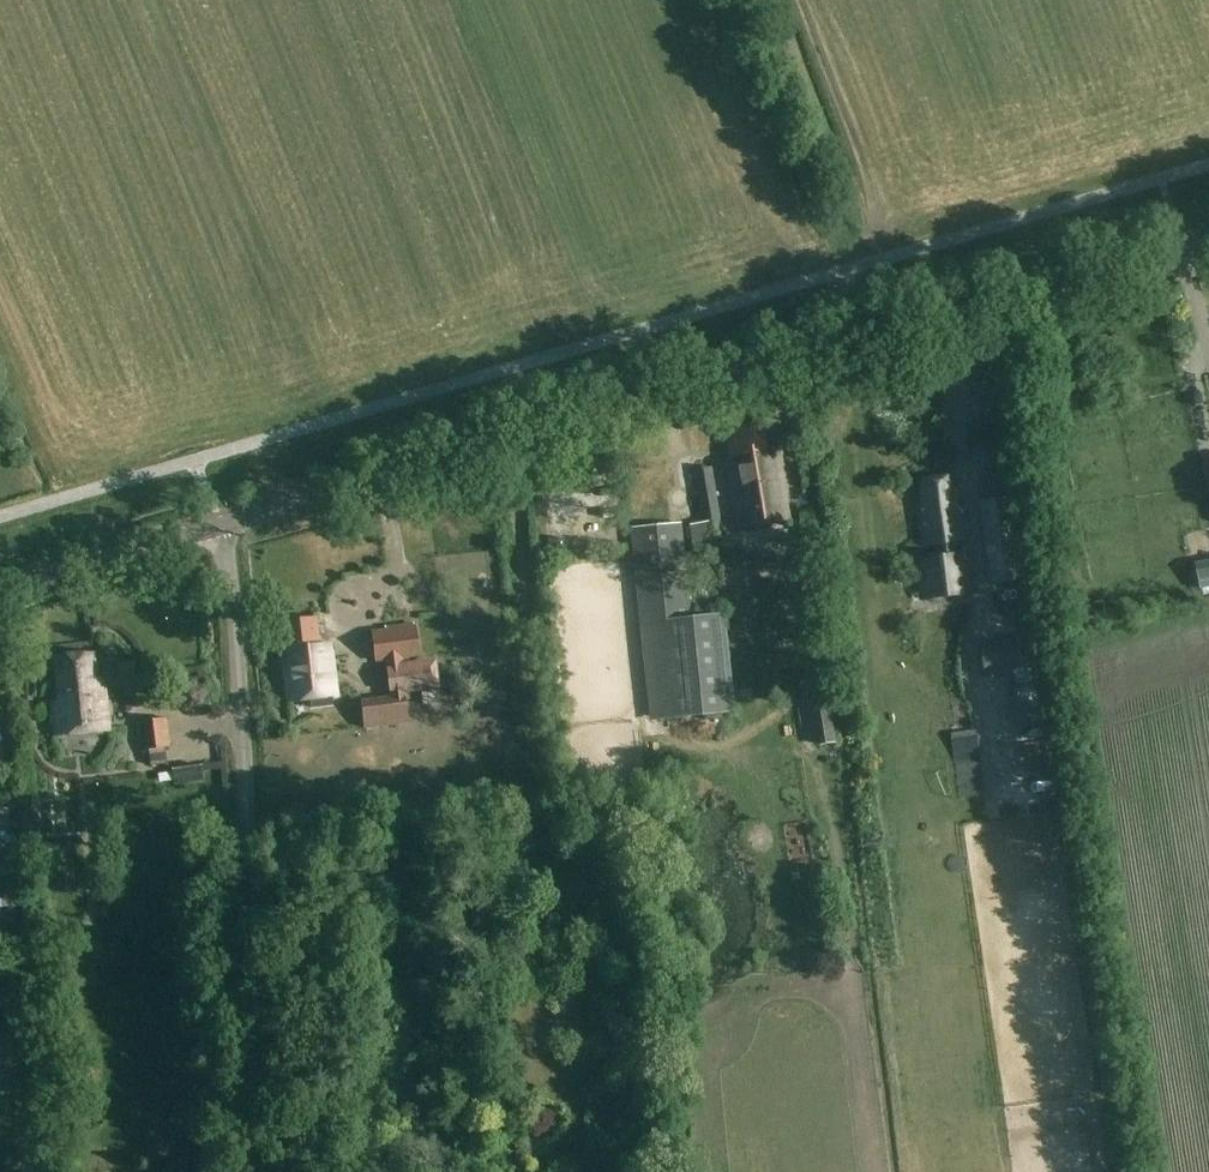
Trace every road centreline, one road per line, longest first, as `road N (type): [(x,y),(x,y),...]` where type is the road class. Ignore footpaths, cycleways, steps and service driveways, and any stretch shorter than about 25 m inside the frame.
road 1 (tertiary): [(219,522),(1208,232)]
road 2 (unclassified): [(267,1171),(253,869),(219,522)]
road 3 (tertiary): [(0,585),(219,522)]

